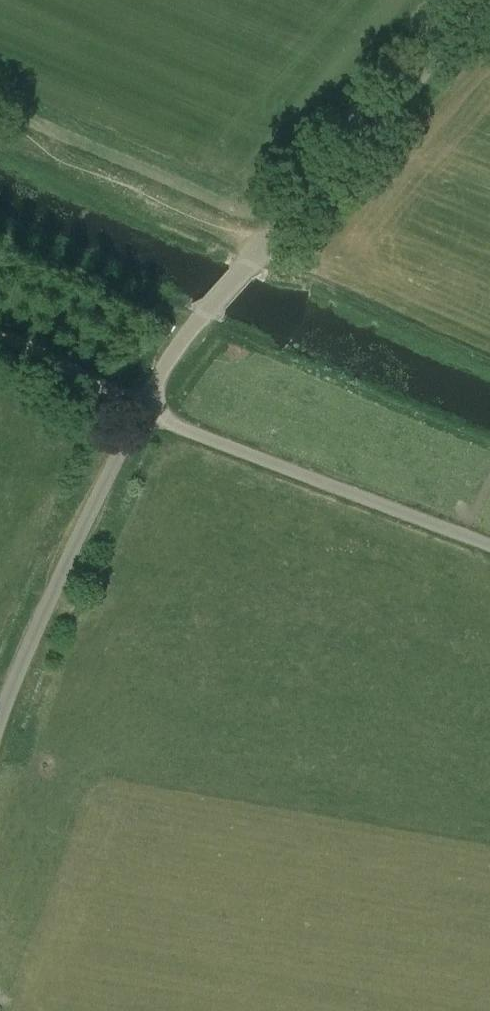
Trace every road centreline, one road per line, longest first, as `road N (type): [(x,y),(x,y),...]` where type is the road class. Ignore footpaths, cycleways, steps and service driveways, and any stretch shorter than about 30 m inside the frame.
road 1 (unclassified): [(142,405),(248,265),(488,0)]
road 2 (unclassified): [(489,545),(142,405)]
road 3 (unclassified): [(0,722),(142,405)]
road 4 (track): [(142,405),(0,334)]

